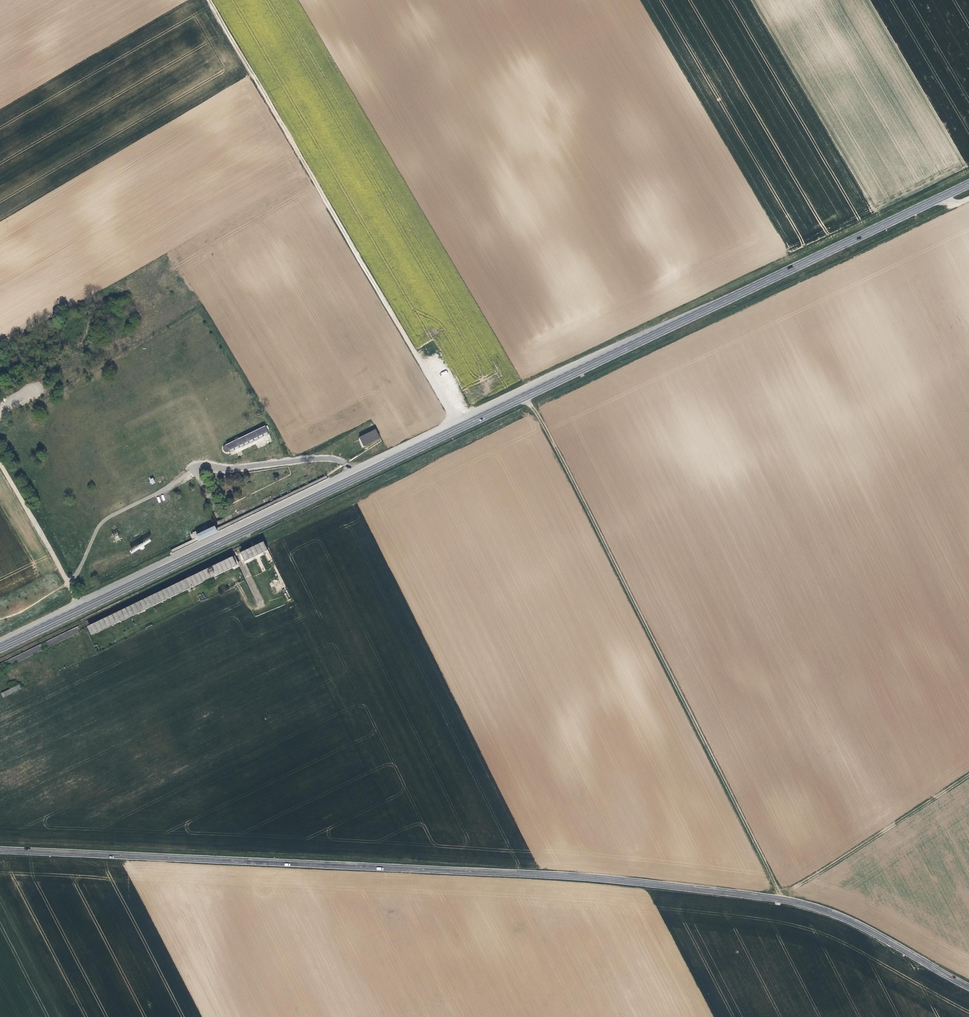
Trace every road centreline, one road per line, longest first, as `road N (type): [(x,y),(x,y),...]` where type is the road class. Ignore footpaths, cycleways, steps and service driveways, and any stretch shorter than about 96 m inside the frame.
road 1 (secondary): [(968,184),(0,648)]
road 2 (tertiary): [(968,979),(780,899),(326,864),(0,850)]
road 3 (track): [(528,395),(780,899),(968,775)]
road 4 (track): [(211,0),(460,428)]
road 5 (track): [(68,584),(0,466)]

